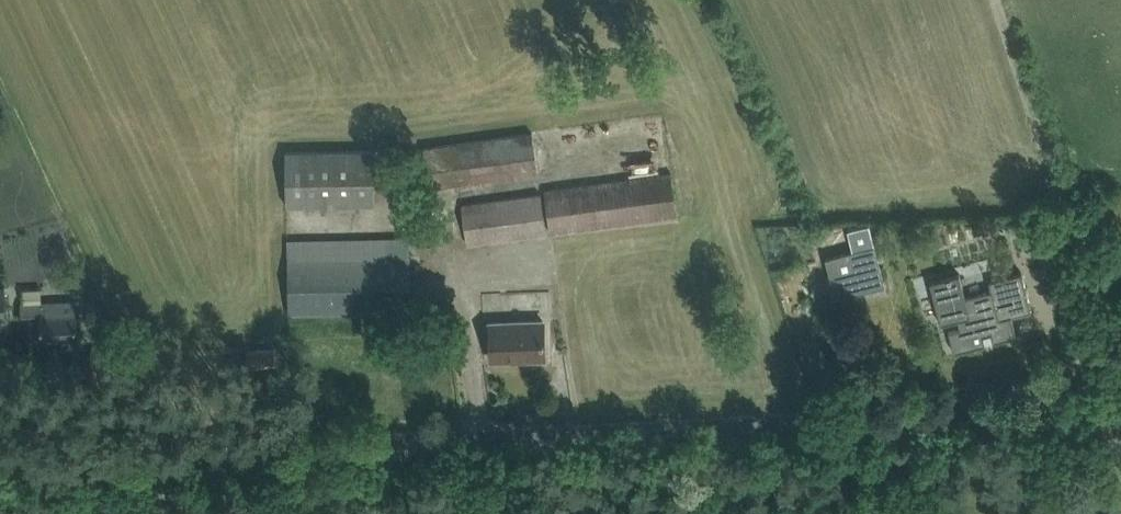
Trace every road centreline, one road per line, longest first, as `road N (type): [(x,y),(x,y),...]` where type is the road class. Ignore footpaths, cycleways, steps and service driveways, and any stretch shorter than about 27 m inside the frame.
road 1 (unclassified): [(0,462),(1120,415)]

